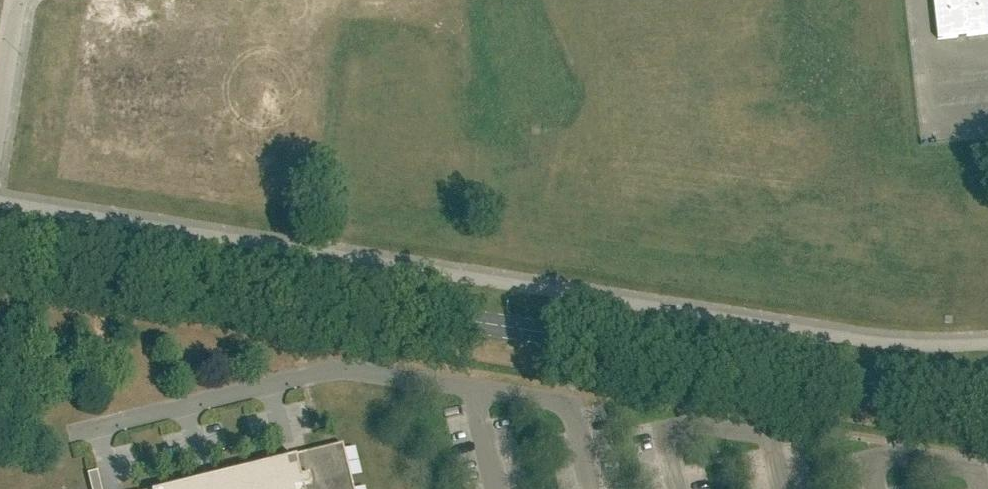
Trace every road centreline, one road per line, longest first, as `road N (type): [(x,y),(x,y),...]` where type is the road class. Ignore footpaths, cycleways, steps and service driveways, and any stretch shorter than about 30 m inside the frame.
road 1 (unclassified): [(686,354),(0,247)]
road 2 (unclassified): [(686,354),(859,383)]
road 3 (unclassified): [(987,382),(859,383)]

